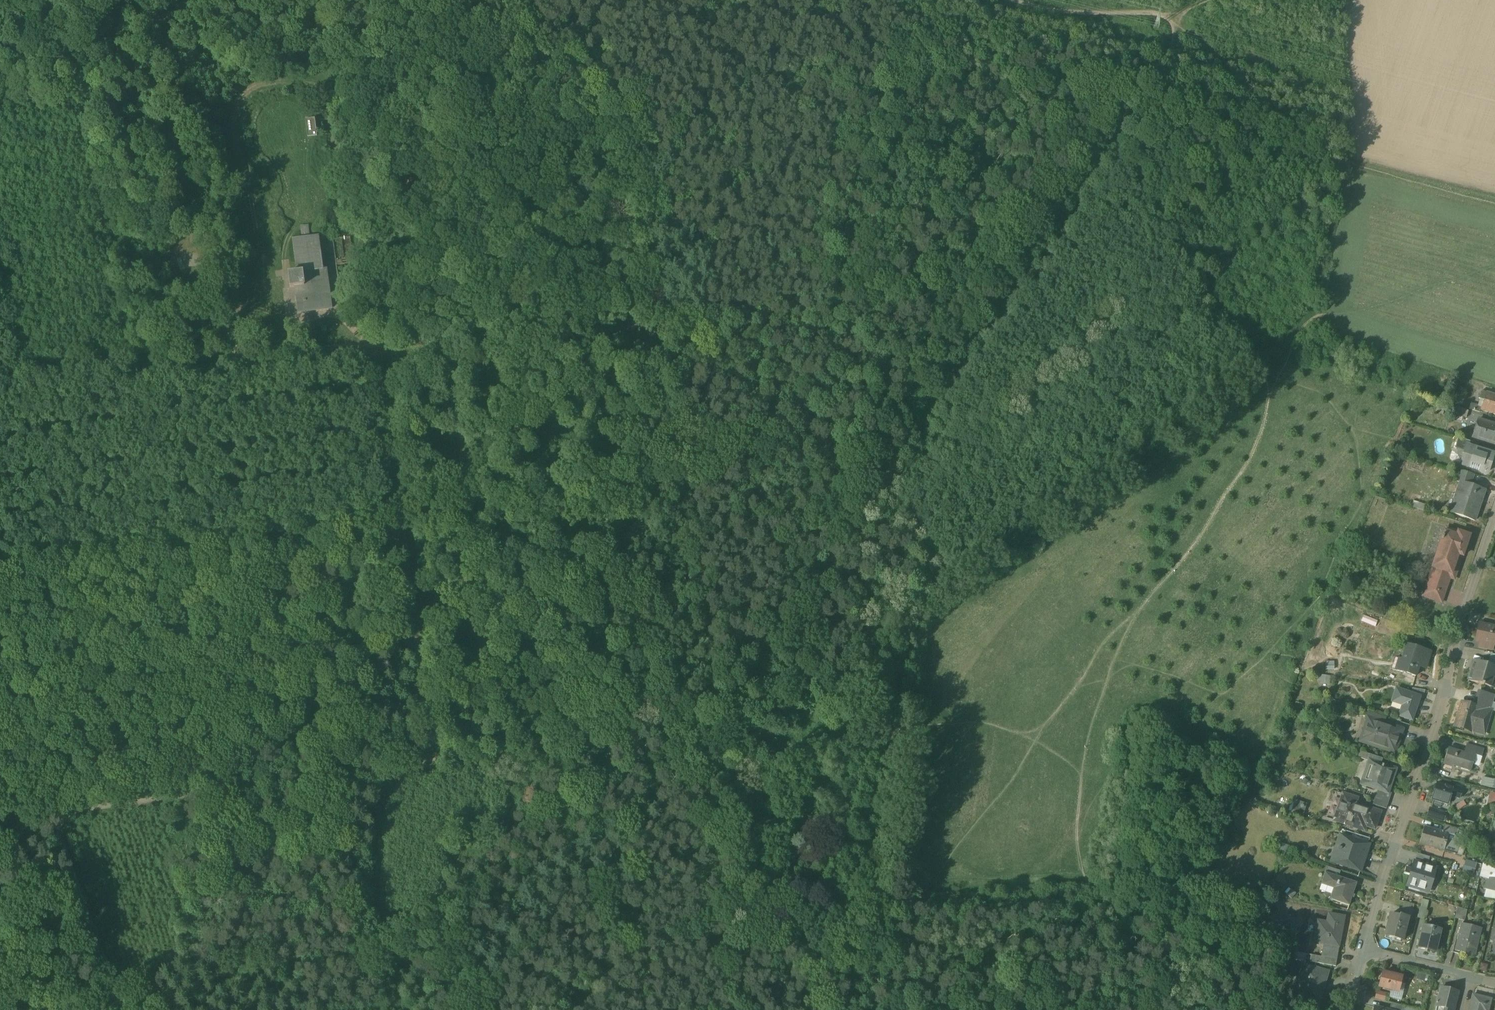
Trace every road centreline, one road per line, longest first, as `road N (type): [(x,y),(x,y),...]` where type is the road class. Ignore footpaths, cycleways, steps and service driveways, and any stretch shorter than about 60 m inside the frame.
road 1 (track): [(1182,18),(1123,121),(994,298),(828,577),(783,669),(756,697),(717,718),(753,758),(749,876),(755,897),(779,916)]
road 2 (track): [(717,718),(440,764),(193,788),(58,817)]
road 3 (track): [(378,342),(606,332),(994,298)]
road 4 (track): [(1225,1009),(779,916)]
road 5 (residential): [(1364,950),(1494,514)]
road 6 (track): [(440,764),(378,342)]
road 7 (track): [(0,558),(156,544),(397,502)]
road 8 (track): [(0,650),(127,1009)]
road 9 (track): [(1182,21),(1244,96),(1292,129),(1354,160),(1494,195)]
road 10 (track): [(1002,0),(1036,11),(1167,10),(1182,18)]
road 11 (track): [(378,342),(364,355),(249,366),(234,349)]
road 12 (track): [(0,363),(138,360)]
road 13 (residential): [(1494,983),(1364,950)]

